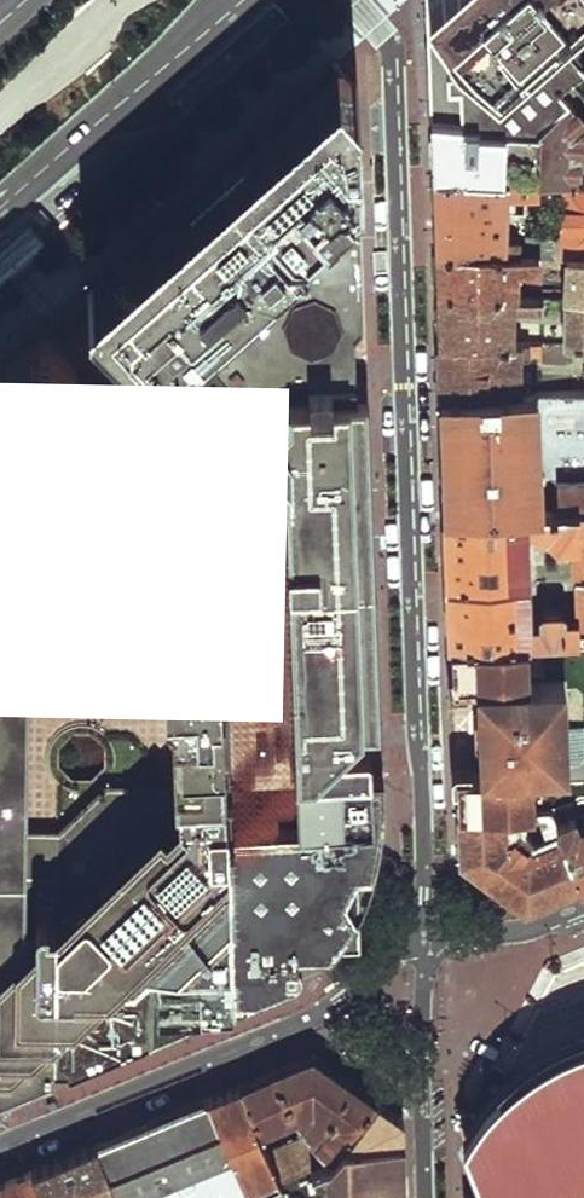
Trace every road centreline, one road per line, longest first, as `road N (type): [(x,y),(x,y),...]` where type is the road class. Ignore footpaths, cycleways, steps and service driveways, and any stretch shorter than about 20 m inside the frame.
road 1 (residential): [(353,0),(392,56),(429,935)]
road 2 (residential): [(429,935),(313,1018),(0,1145)]
road 3 (primary): [(0,209),(233,0)]
road 4 (residential): [(429,935),(425,1197)]
road 5 (residential): [(583,908),(523,931),(429,935)]

